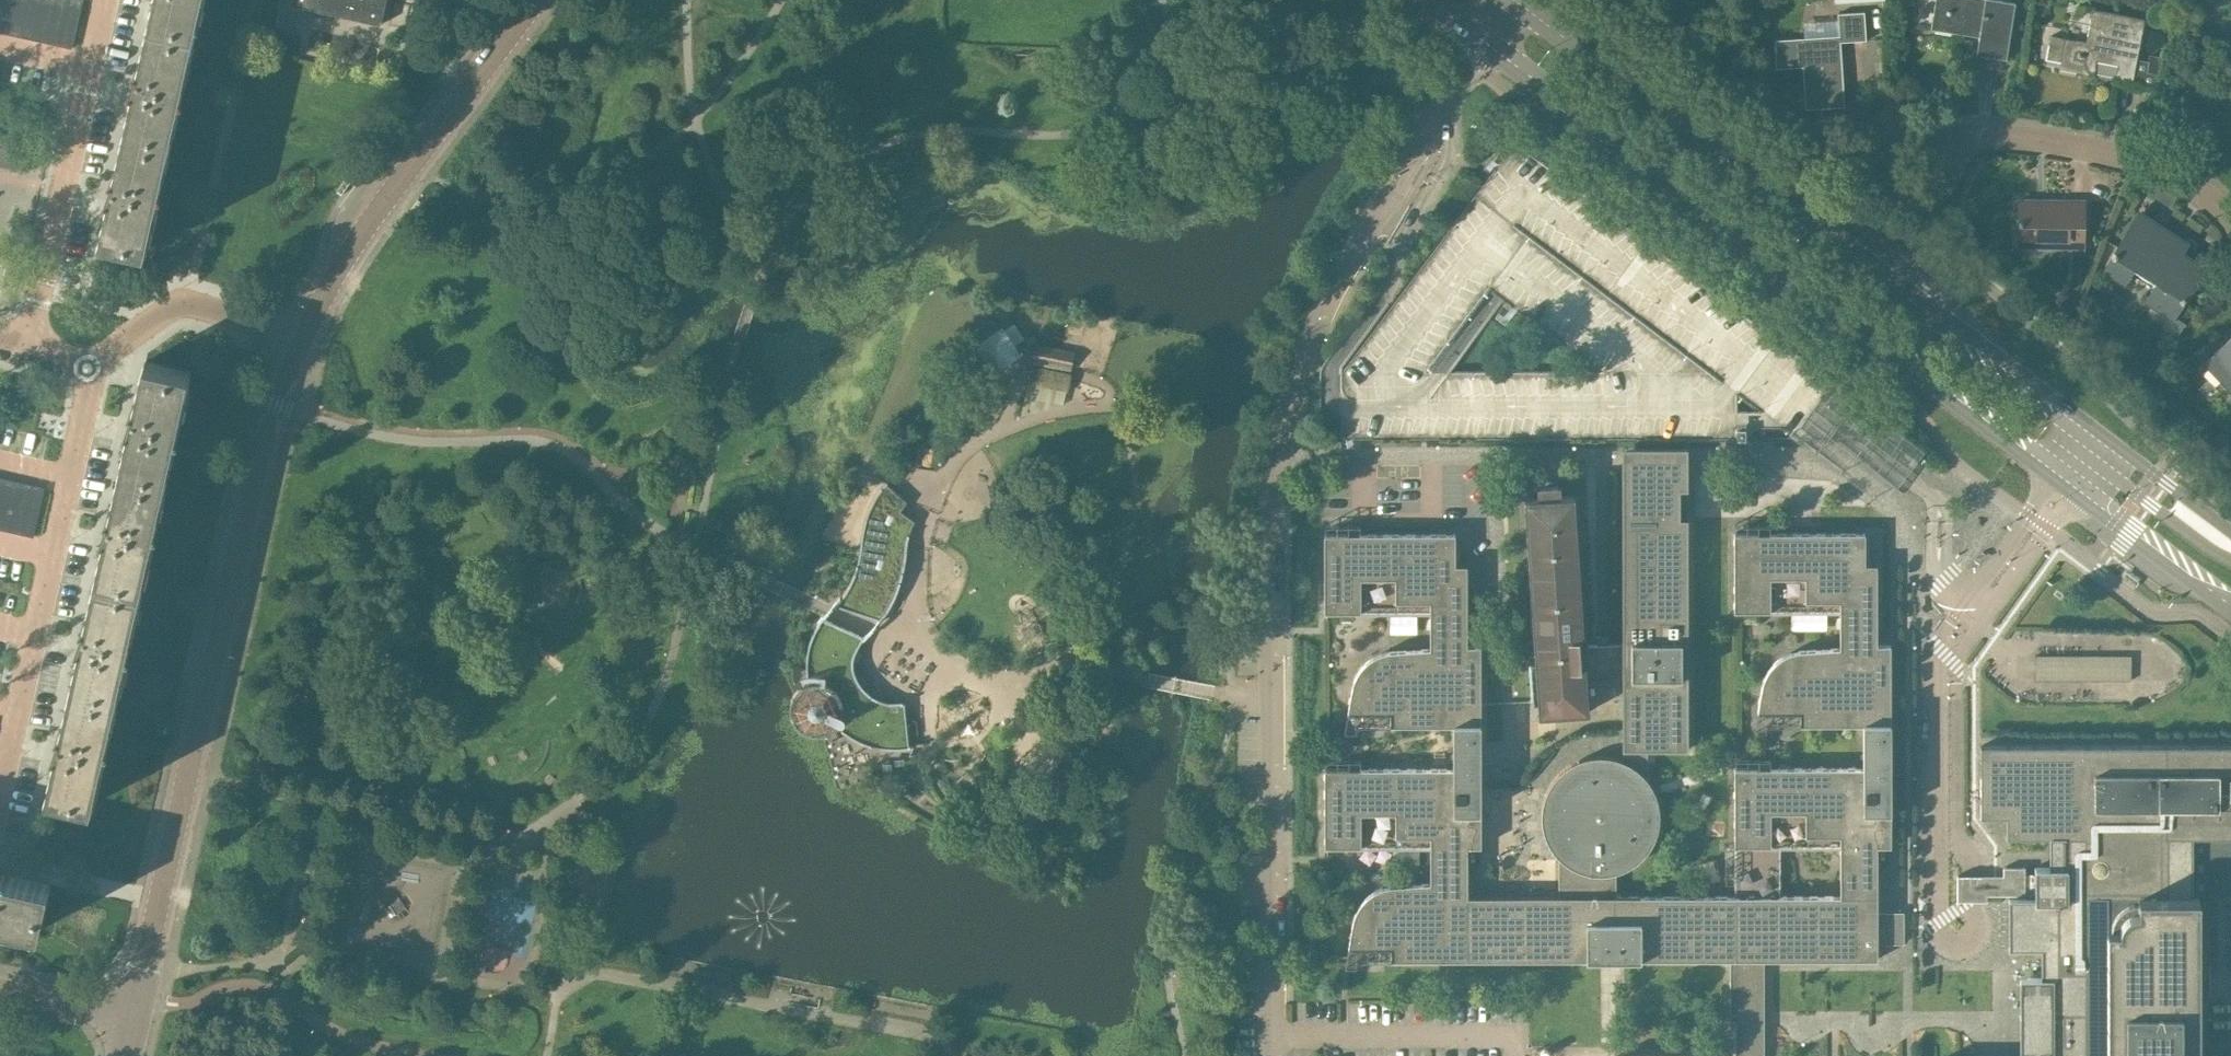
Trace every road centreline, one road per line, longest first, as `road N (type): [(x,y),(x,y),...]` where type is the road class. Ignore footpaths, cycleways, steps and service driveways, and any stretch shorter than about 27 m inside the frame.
road 1 (secondary): [(2230,533),(1519,0)]
road 2 (secondary): [(1431,0),(2070,481)]
road 3 (unclassified): [(134,1016),(236,558),(275,403),(303,338)]
road 4 (residential): [(86,361),(86,404),(0,786)]
road 5 (unclassified): [(303,338),(370,219),(536,0)]
road 6 (residential): [(27,346),(106,0)]
road 7 (residential): [(2230,223),(2207,195),(2163,168),(2078,146),(1964,133)]
road 8 (residential): [(86,361),(186,302),(303,338)]
road 9 (residential): [(1964,133),(1899,134),(1882,148),(1879,169),(1891,186),(1925,193),(1945,178),(1961,139)]
road 10 (secondary): [(2070,481),(2230,603)]
road 11 (secondary): [(2230,559),(2125,484),(2097,476),(2070,481)]
road 12 (unclassified): [(134,1016),(0,989)]

